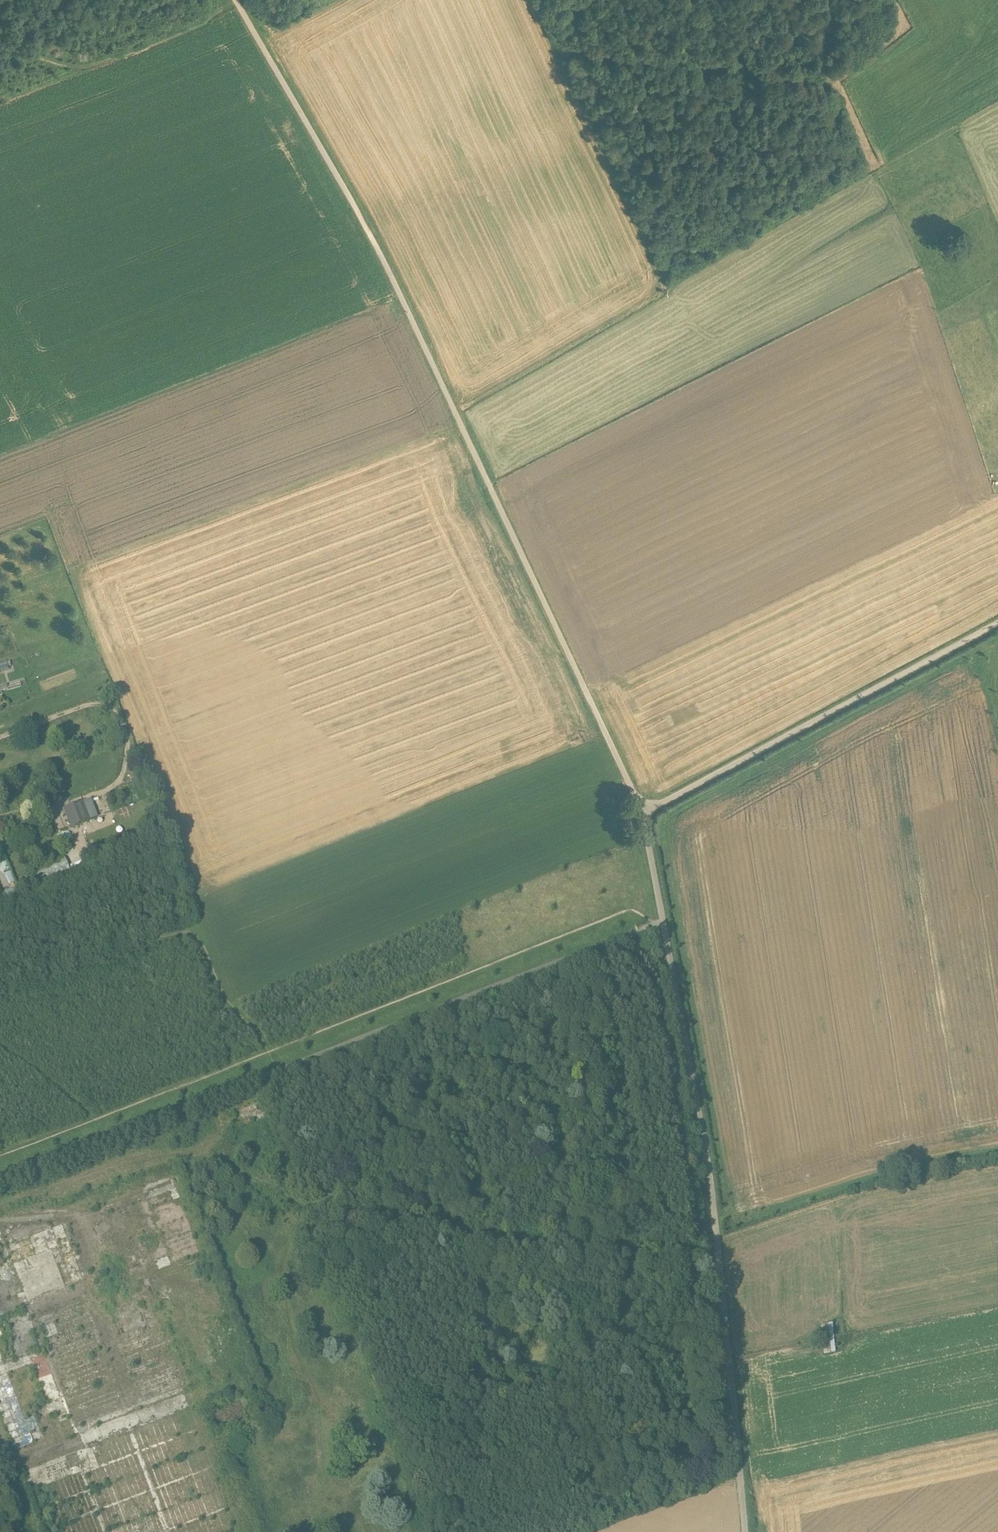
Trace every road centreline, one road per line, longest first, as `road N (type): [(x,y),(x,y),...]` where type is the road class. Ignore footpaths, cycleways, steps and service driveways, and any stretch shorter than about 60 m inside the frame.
road 1 (track): [(642,813),(375,244),(235,0)]
road 2 (track): [(0,1178),(664,921)]
road 3 (track): [(642,813),(997,623)]
road 4 (track): [(717,1240),(664,921)]
road 5 (track): [(745,1531),(717,1240)]
road 6 (residential): [(91,1420),(85,1447),(22,1471),(0,1437)]
road 7 (residential): [(89,1215),(157,1192),(176,1242)]

